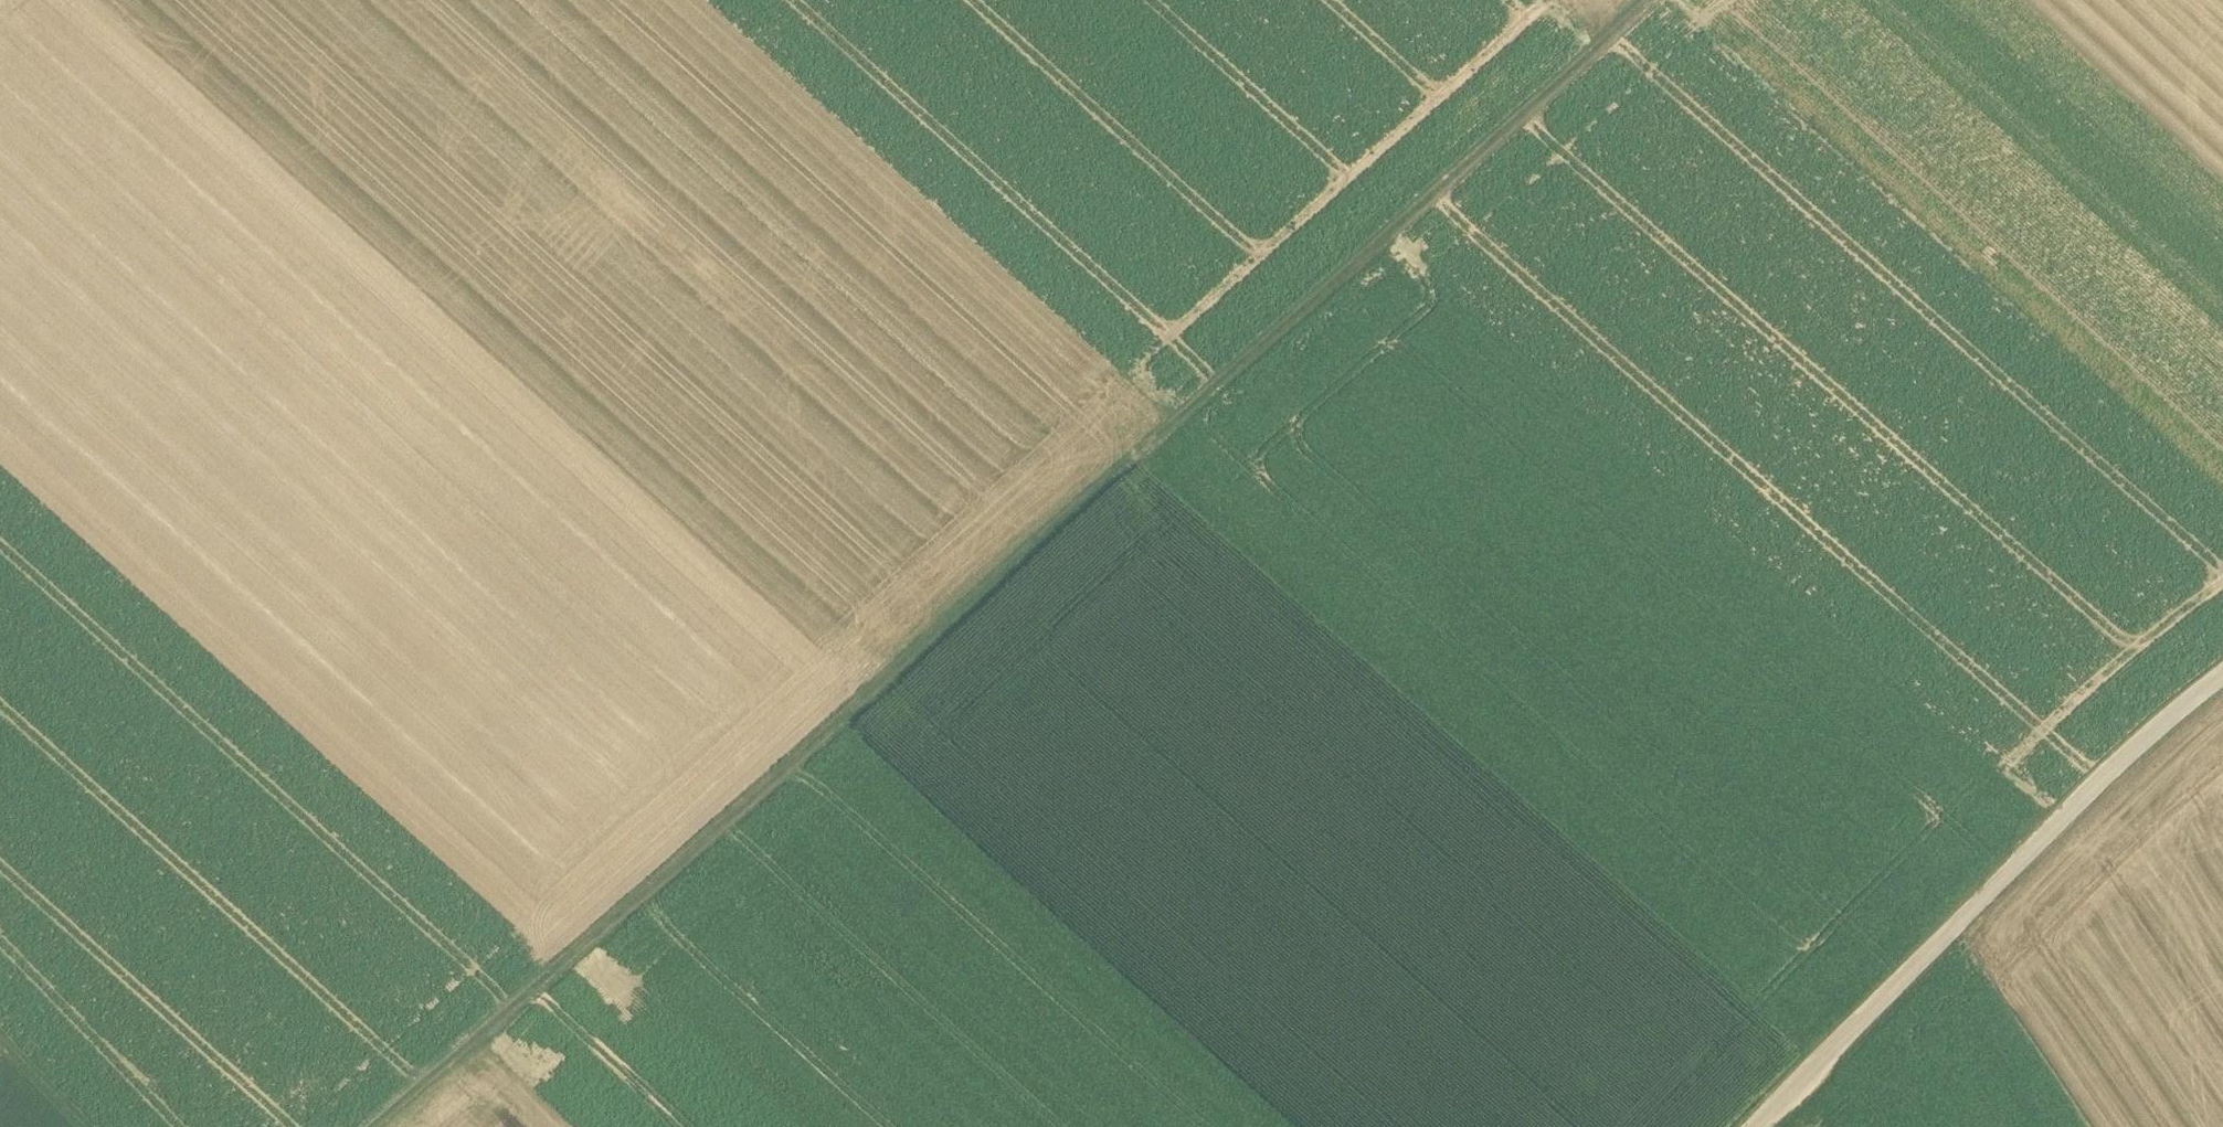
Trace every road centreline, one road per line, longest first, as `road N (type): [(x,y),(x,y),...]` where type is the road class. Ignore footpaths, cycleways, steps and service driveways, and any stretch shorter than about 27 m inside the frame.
road 1 (track): [(376,1126),(1656,0)]
road 2 (unclassified): [(2222,677),(2108,773),(1755,1126)]

